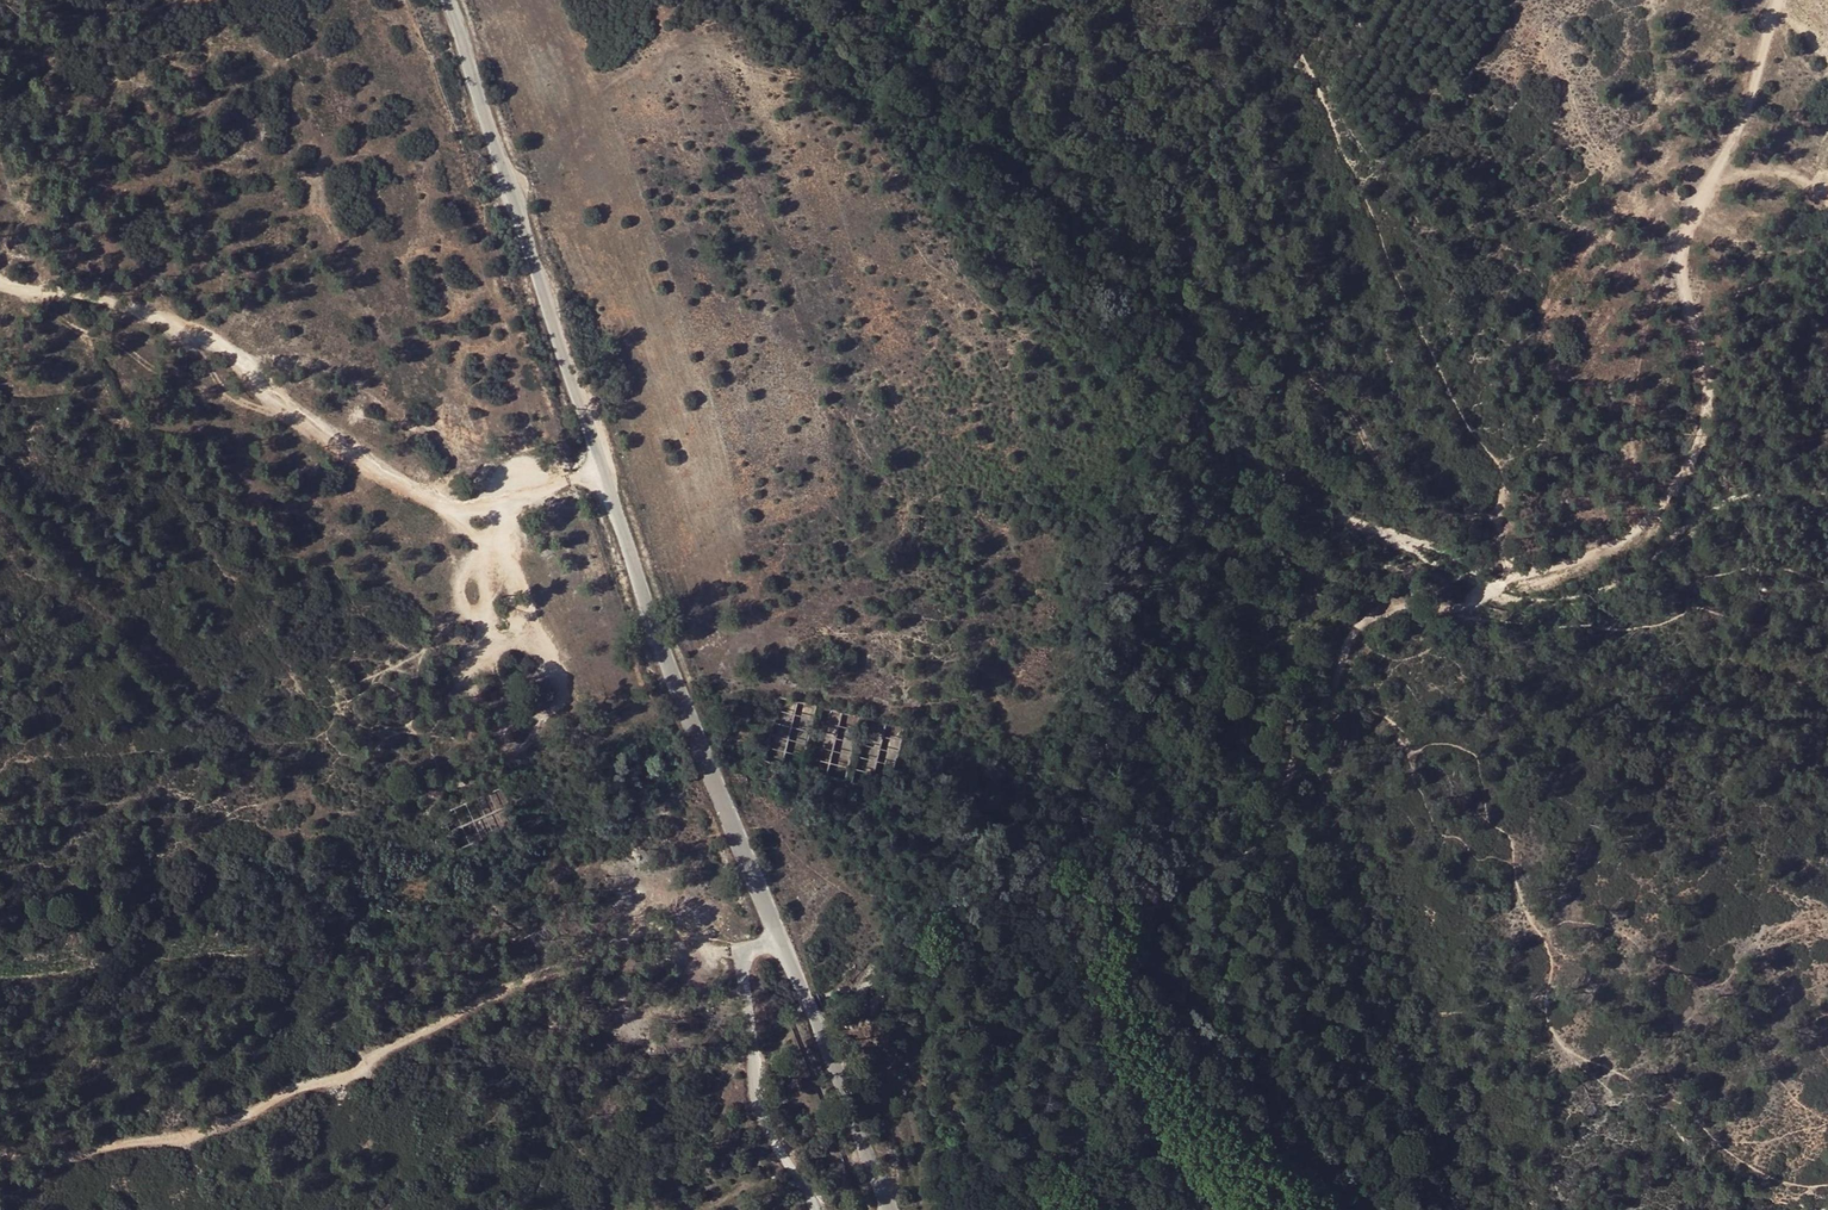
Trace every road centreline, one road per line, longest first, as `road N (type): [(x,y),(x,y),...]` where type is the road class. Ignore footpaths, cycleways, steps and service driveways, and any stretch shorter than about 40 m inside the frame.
road 1 (tertiary): [(446,0),(599,470),(724,811),(888,1209)]
road 2 (track): [(815,1021),(875,1006),(892,1012),(993,1149),(1018,1158),(1141,1076),(1096,932),(1228,845),(1338,687)]
road 3 (track): [(743,955),(658,943),(571,960),(358,1072),(301,1087),(239,1119),(187,1137),(50,1158),(0,1155)]
road 4 (track): [(1778,0),(1752,96),(1687,254),(1708,402),(1702,434),(1672,491),(1647,519),(1598,553),(1487,590)]
road 5 (track): [(0,282),(202,334),(296,414),(443,505),(488,507),(599,470)]
road 6 (track): [(875,1006),(1022,905),(1184,874)]
road 7 (track): [(1385,607),(1329,522),(1289,485)]

